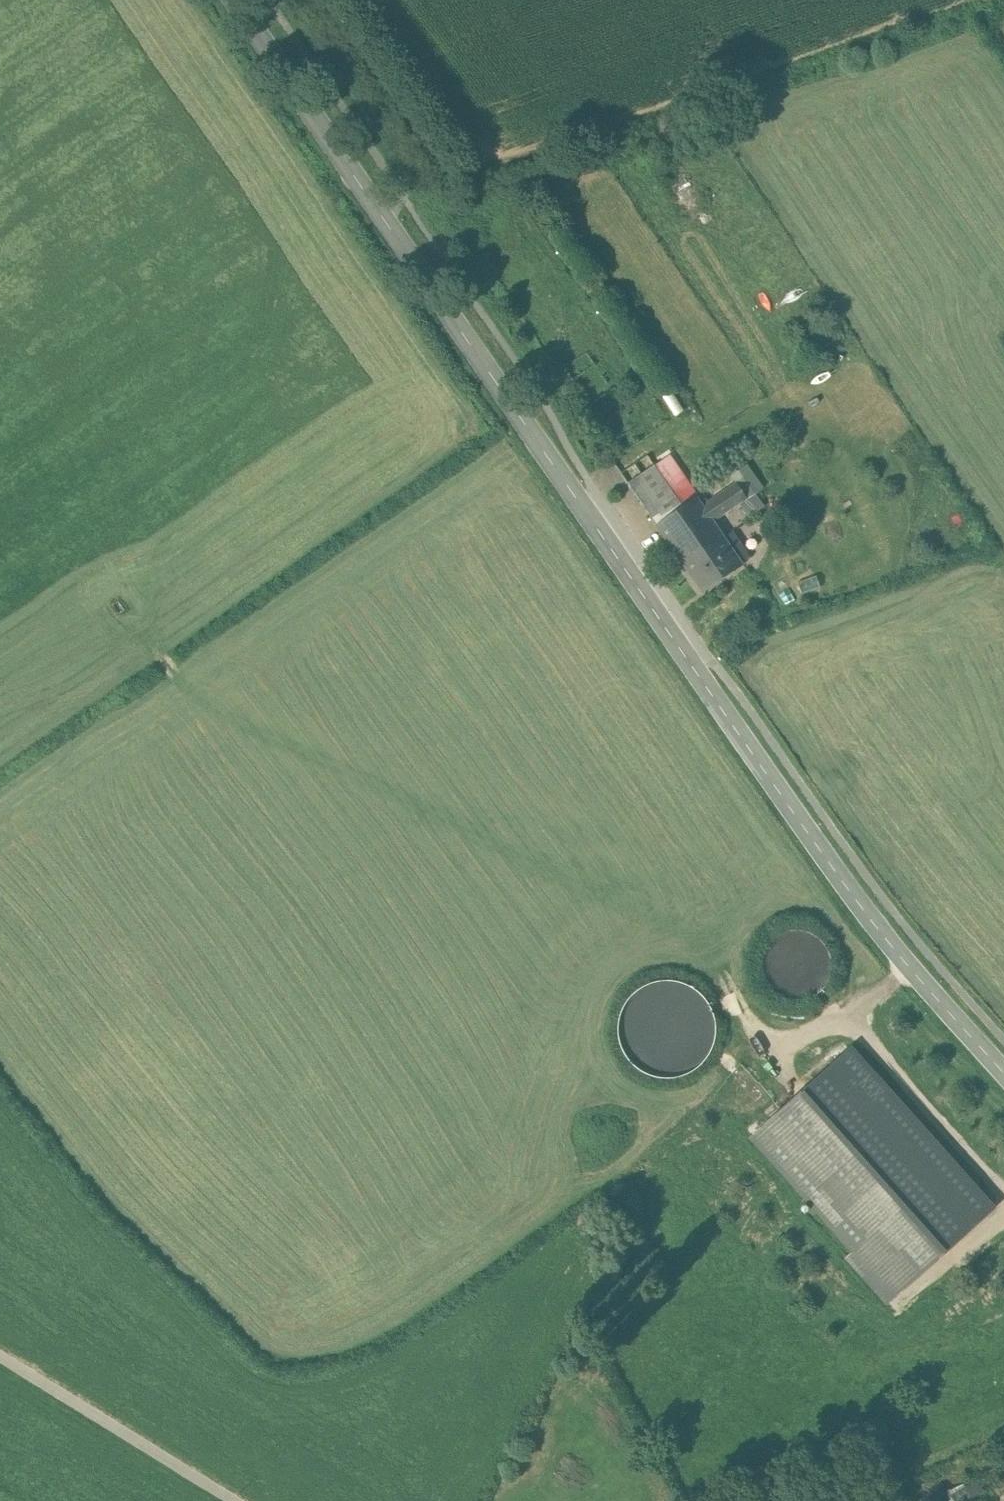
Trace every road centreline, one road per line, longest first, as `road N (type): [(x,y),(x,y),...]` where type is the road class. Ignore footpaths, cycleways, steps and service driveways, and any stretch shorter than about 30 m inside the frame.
road 1 (secondary): [(1003,1075),(865,913),(233,0)]
road 2 (residential): [(0,1355),(235,1500)]

